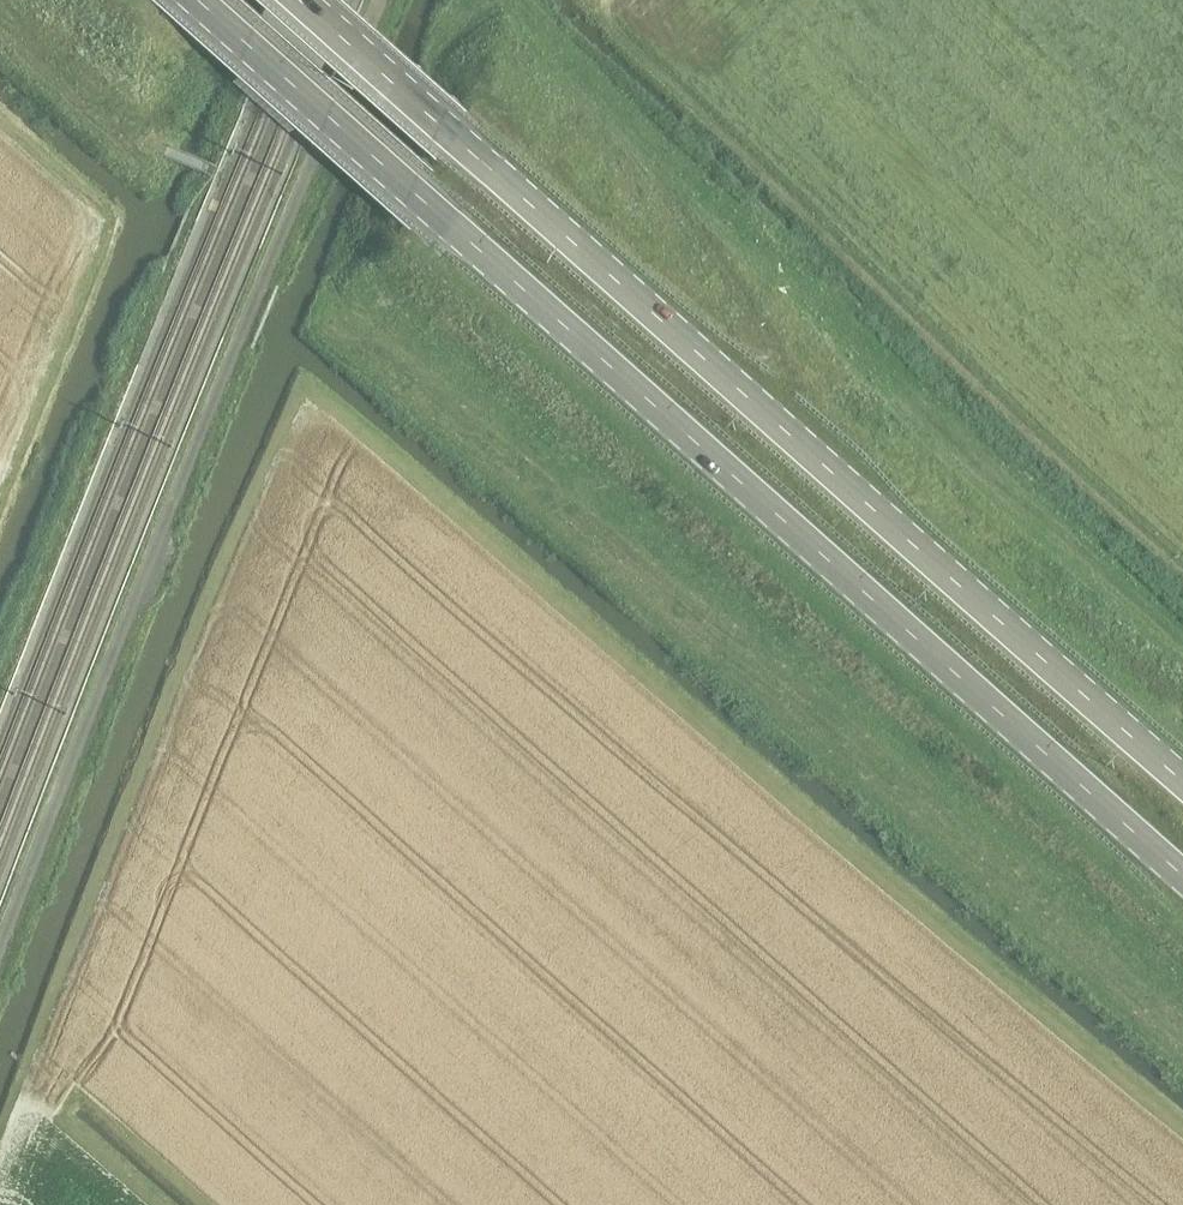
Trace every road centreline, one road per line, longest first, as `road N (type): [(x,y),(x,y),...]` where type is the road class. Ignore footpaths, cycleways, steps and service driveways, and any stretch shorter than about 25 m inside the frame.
road 1 (primary): [(198,0),(1182,877)]
road 2 (primary): [(1182,771),(304,0)]

